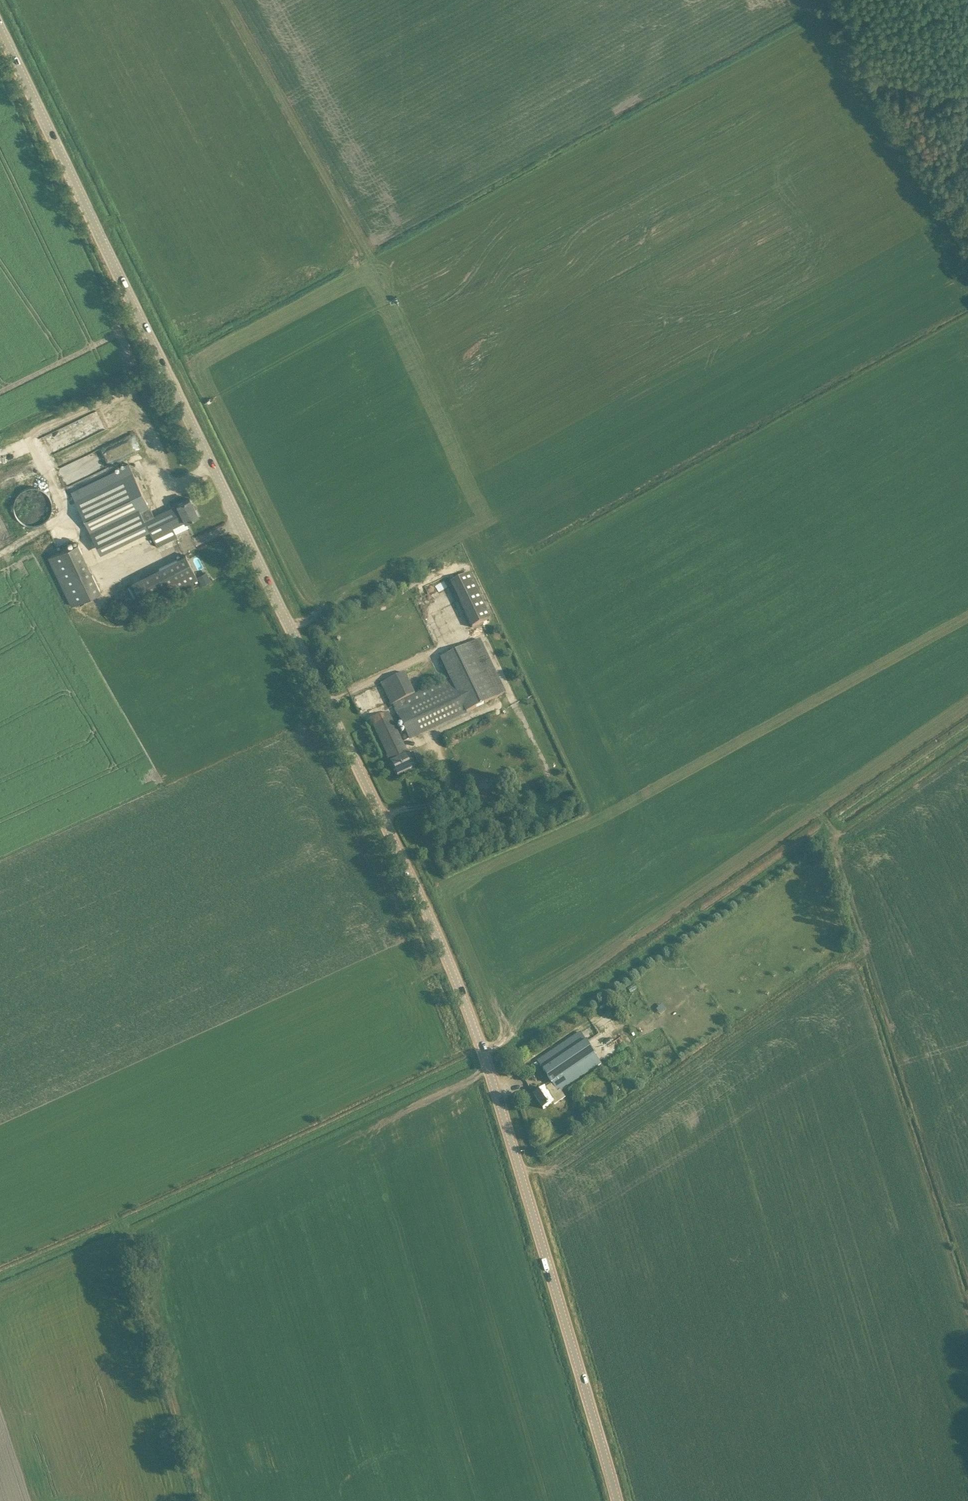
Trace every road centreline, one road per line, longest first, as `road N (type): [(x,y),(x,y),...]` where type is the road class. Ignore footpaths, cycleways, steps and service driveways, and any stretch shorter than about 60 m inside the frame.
road 1 (tertiary): [(618,1500),(488,1066),(438,934),(0,28)]
road 2 (track): [(521,1171),(541,1170),(862,947)]

